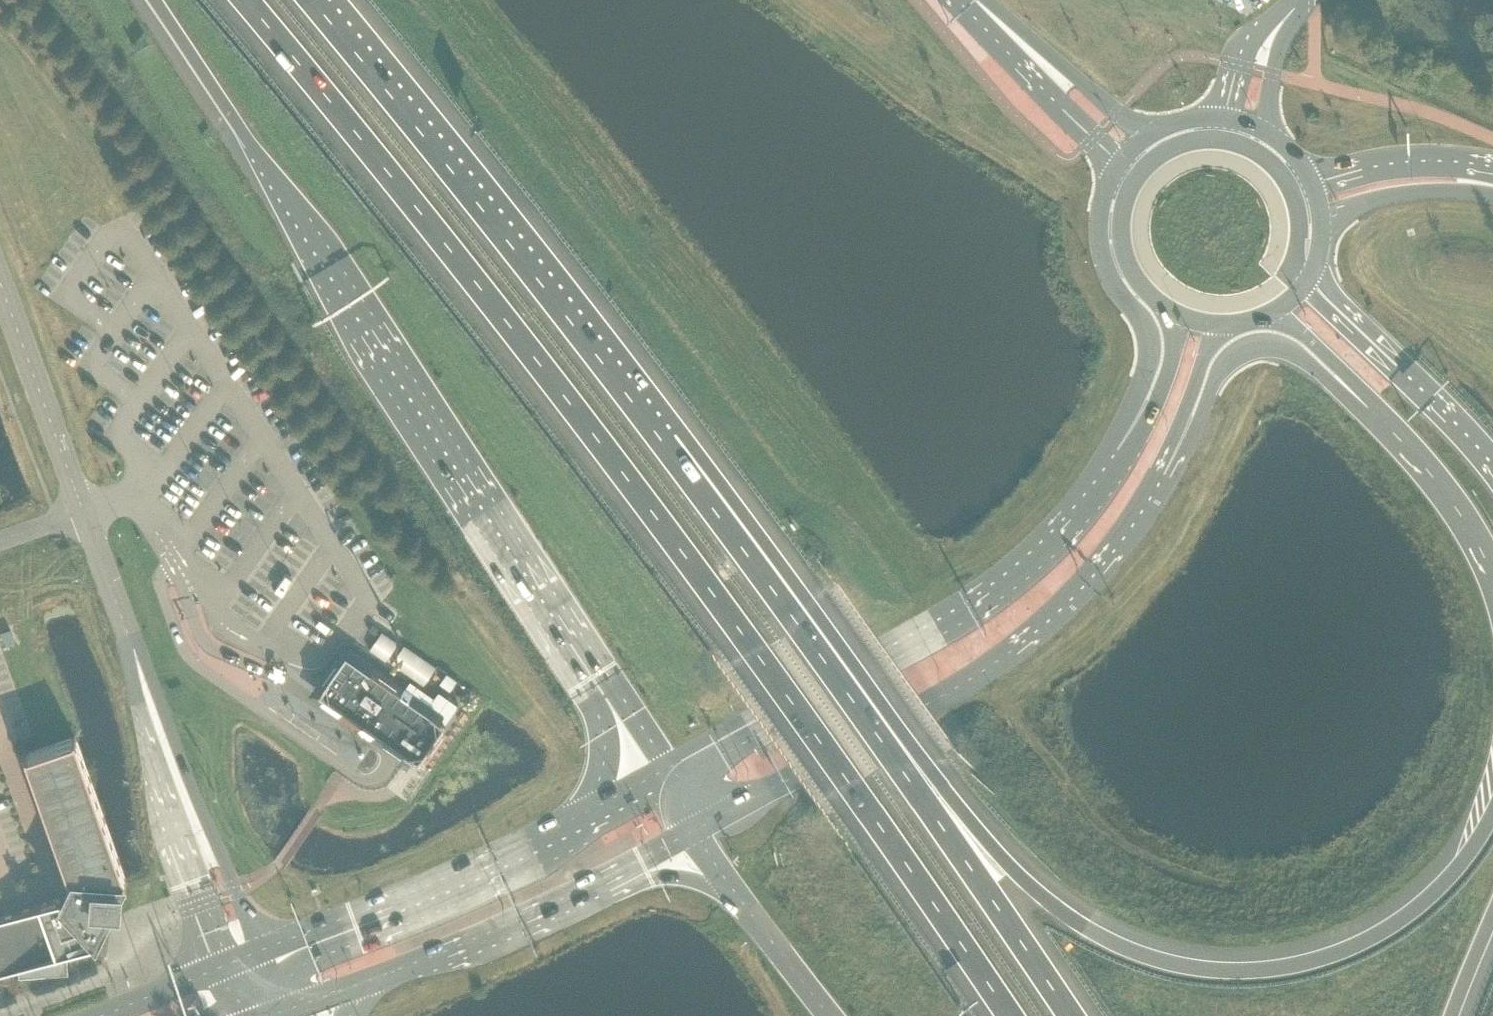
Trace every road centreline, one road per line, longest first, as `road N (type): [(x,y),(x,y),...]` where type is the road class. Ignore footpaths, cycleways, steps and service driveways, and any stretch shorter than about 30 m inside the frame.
road 1 (motorway): [(243,0),(610,453),(1005,1015)]
road 2 (motorway): [(900,765),(665,444),(313,0)]
road 3 (motorway): [(152,0),(663,771)]
road 4 (motorway): [(1492,807),(1437,883),(1349,944),(1306,957),(1206,962),(1149,951),(1055,906),(900,765)]
road 5 (secondary): [(759,795),(1023,642),(1095,574),(1163,474)]
road 6 (secondary): [(1117,451),(1041,543),(978,594),(700,750)]
road 7 (secondary): [(663,771),(472,867),(260,951)]
road 8 (secondary): [(294,1007),(475,939),(693,832)]
road 9 (secondary): [(0,283),(134,649)]
road 10 (secondary): [(134,649),(129,663),(154,780),(224,966)]
road 11 (secondary): [(260,951),(134,649)]
road 12 (secondary): [(1121,164),(1101,207),(1100,245),(1150,353),(1117,451)]
road 13 (motorway): [(1072,1015),(900,765)]
road 14 (motorway): [(1163,474),(1199,419),(1217,371),(1251,347),(1292,352),(1329,382),(1374,402)]
road 15 (motorway): [(1492,478),(1303,285)]
road 16 (secondary): [(1155,132),(1117,113),(969,0)]
road 17 (motorway): [(693,832),(830,1015)]
road 18 (secondary): [(967,0),(1121,164)]
road 19 (motorway): [(1374,402),(1461,502),(1492,560)]
road 20 (secondary): [(1321,234),(1344,212),(1383,197),(1492,194)]
road 21 (secondary): [(1492,176),(1412,169),(1314,192)]
road 22 (secondary): [(1163,474),(1203,361),(1225,326)]
road 23 (secondary): [(1168,313),(1175,346),(1166,378),(1156,405),(1117,451)]
road 24 (motorway): [(1265,317),(1310,342),(1374,402)]
road 25 (secondary): [(1127,194),(1123,253),(1134,280),(1168,313)]
road 26 (tertiary): [(224,966),(102,1015)]
road 27 (unclassified): [(1283,21),(1263,25),(1245,42),(1222,119)]

